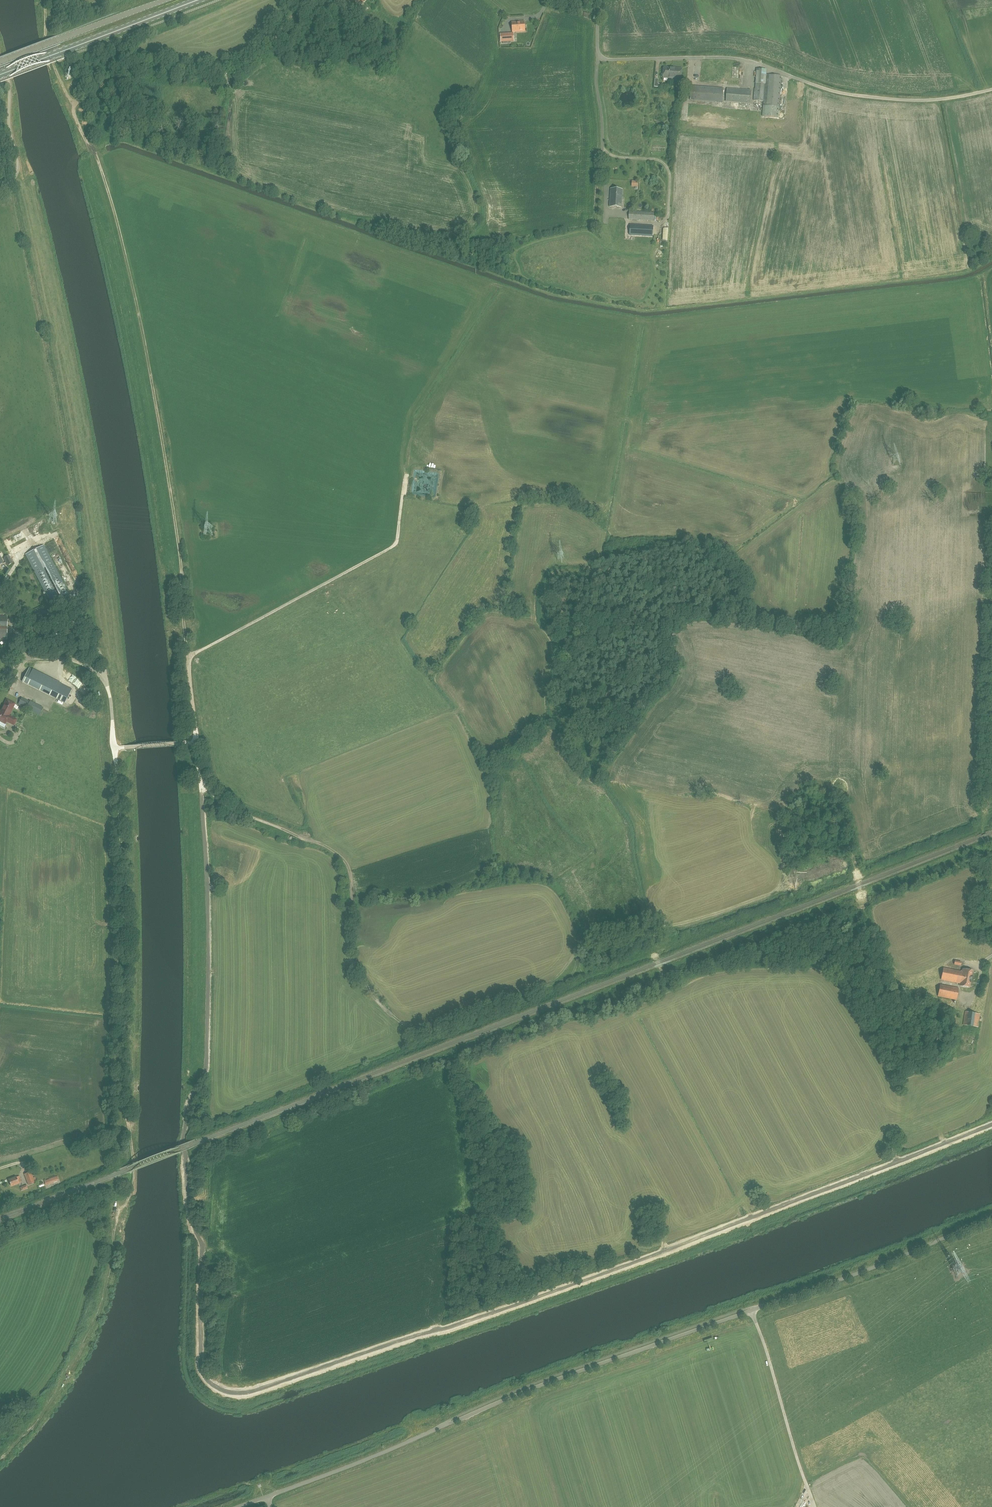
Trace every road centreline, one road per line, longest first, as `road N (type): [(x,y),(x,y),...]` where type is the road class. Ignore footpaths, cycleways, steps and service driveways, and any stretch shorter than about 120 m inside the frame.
road 1 (track): [(991,1124),(481,1317),(256,1391),(228,1392),(202,1365),(201,1248),(183,1137),(207,1060),(200,773)]
road 2 (track): [(0,1459),(42,1413),(81,1351),(134,1182),(121,1101),(116,764)]
road 3 (unclassified): [(444,1425),(991,1216)]
road 4 (track): [(80,104),(143,331),(182,563),(187,659)]
road 5 (track): [(342,864),(351,887),(352,969),(384,1010),(415,1032),(592,972),(587,954),(644,938),(649,945)]
road 6 (track): [(187,659),(392,547),(401,501)]
road 7 (track): [(665,976),(674,985),(726,969),(818,969),(840,1003),(856,1008),(897,982)]
road 8 (unclassified): [(785,75),(720,58),(597,61),(602,0)]
road 9 (unclassified): [(444,1425),(239,1506)]
road 10 (primary): [(0,75),(197,0)]
road 11 (track): [(991,90),(933,100),(857,97),(785,75)]
road 12 (unclassified): [(115,749),(107,686),(84,664),(27,659),(0,682)]
road 13 (unclassified): [(0,62),(166,0)]
road 14 (track): [(342,864),(321,847),(227,807),(208,788)]
road 15 (unclassified): [(0,193),(16,178),(18,161),(0,60)]

